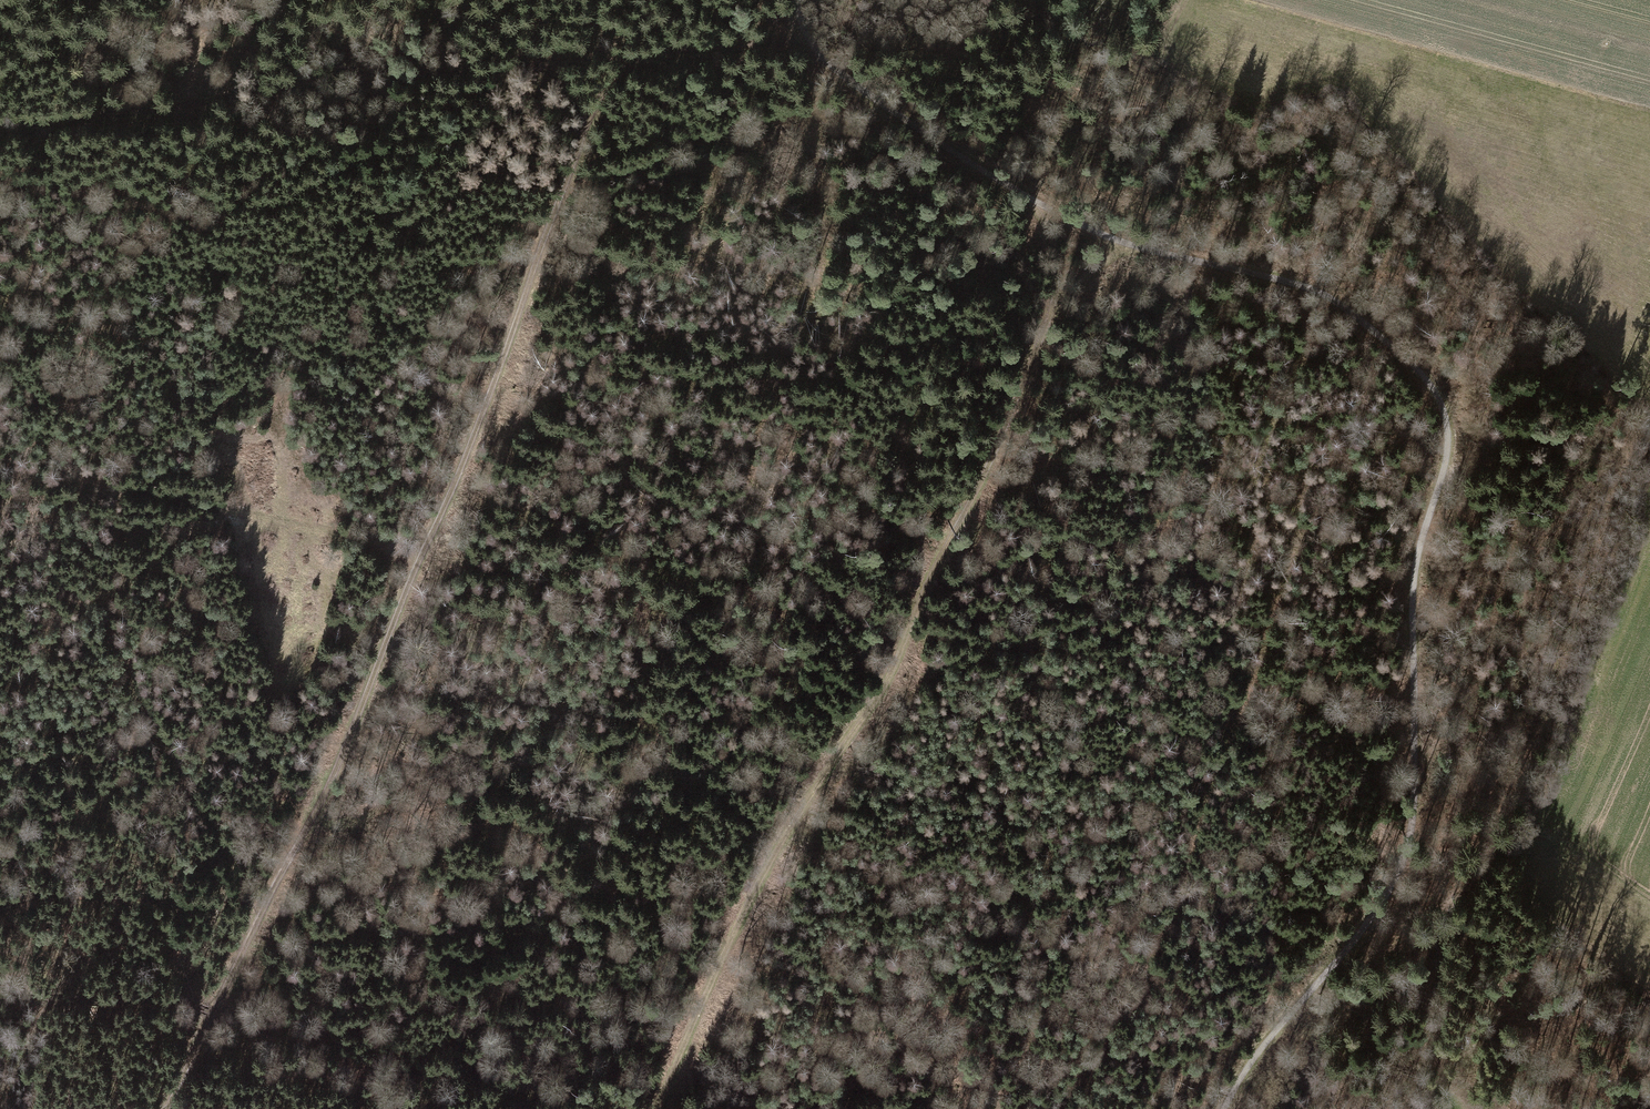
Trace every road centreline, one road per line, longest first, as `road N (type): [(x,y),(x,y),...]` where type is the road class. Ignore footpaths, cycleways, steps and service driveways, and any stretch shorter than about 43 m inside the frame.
road 1 (track): [(793,0),(811,48),(1063,211),(1143,247),(1293,279),(1334,297),(1436,387),(1447,417),(1448,464),(1419,558),(1419,727),(1404,859),(1347,946),(1269,1040),(1228,1108)]
road 2 (track): [(167,1108),(345,755),(487,406),(592,93),(613,69),(652,50)]
road 3 (track): [(660,1108),(759,887),(890,680),(1001,443),(1060,306),(1063,211)]
road 4 (track): [(0,467),(302,521),(421,555),(732,942)]
road 5 (track): [(811,48),(652,50),(0,129)]
road 6 (track): [(1649,554),(1575,761)]

